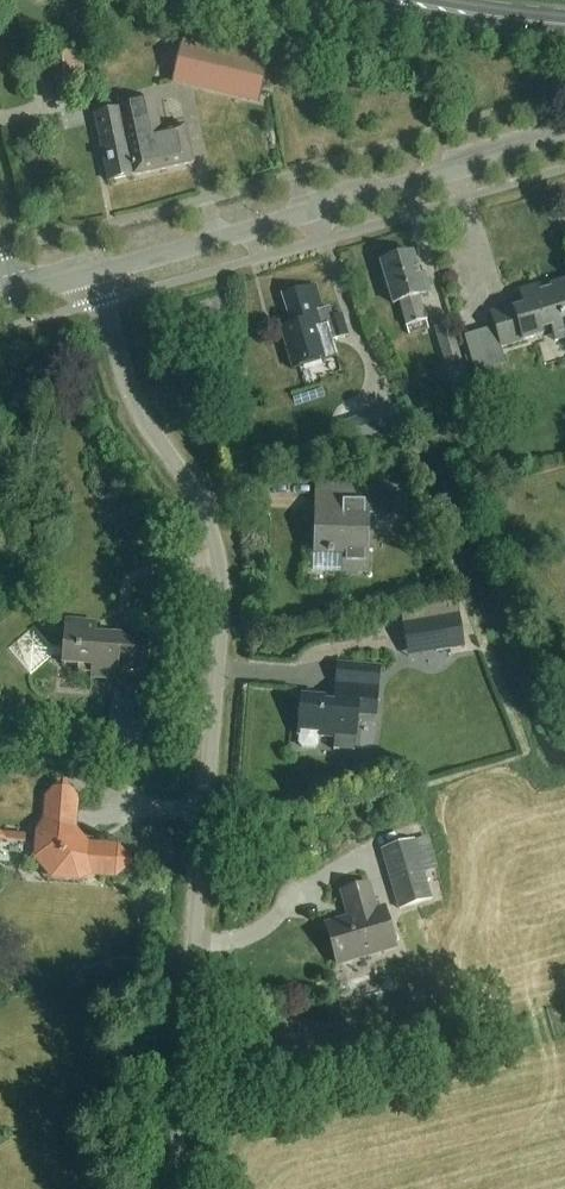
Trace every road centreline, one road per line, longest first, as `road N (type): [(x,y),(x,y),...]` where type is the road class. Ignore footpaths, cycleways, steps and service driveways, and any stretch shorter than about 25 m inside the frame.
road 1 (unclassified): [(172,1188),(221,576),(189,483),(141,419),(96,272)]
road 2 (residential): [(96,272),(564,140)]
road 3 (primary): [(390,0),(564,25)]

